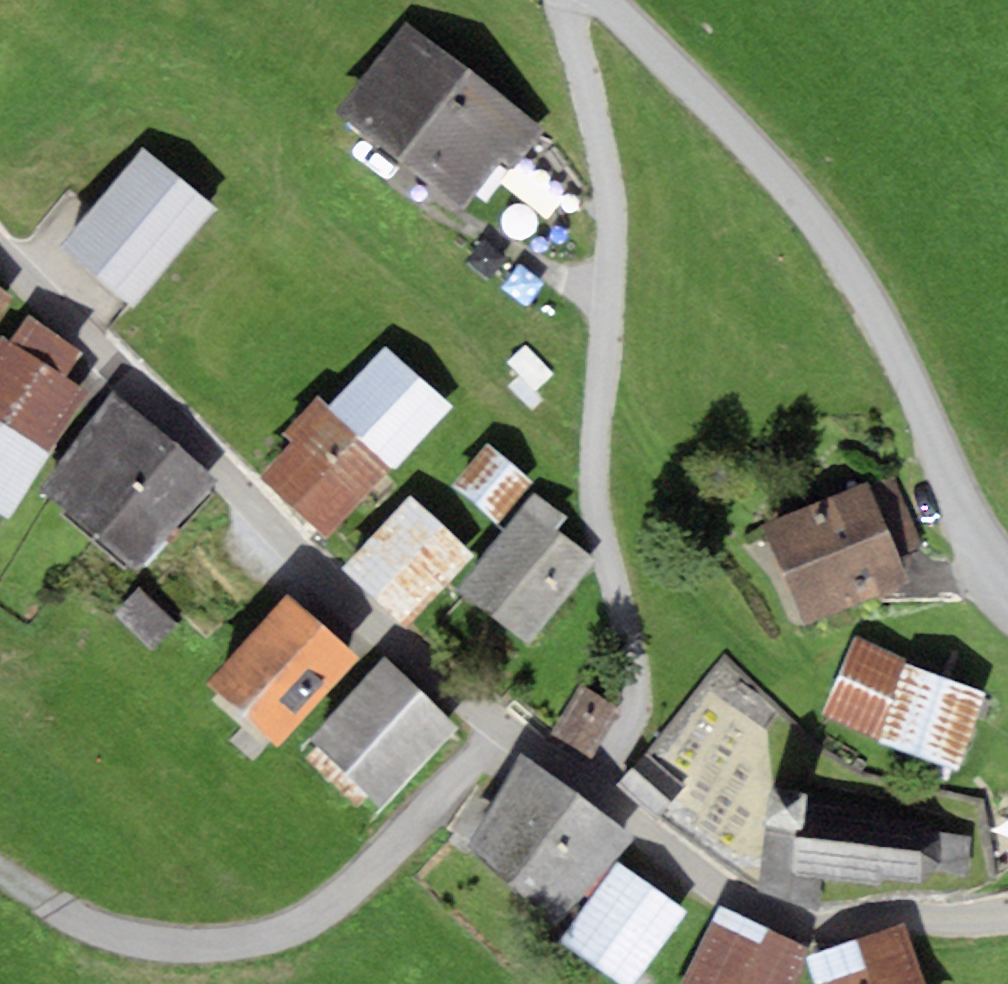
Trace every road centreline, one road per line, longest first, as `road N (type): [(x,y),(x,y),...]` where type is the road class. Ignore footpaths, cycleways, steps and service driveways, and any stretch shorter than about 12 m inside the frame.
road 1 (residential): [(564,0),(612,195),(597,500),(638,702),(631,731),(590,790)]
road 2 (residential): [(590,790),(411,663),(0,247)]
road 3 (residential): [(1007,574),(972,524),(902,356),(823,227),(777,171),(600,0)]
road 4 (track): [(500,726),(341,901),(280,935),(234,944),(135,943),(101,933),(0,871)]
road 5 (residential): [(1007,907),(804,925),(767,912),(590,790)]

